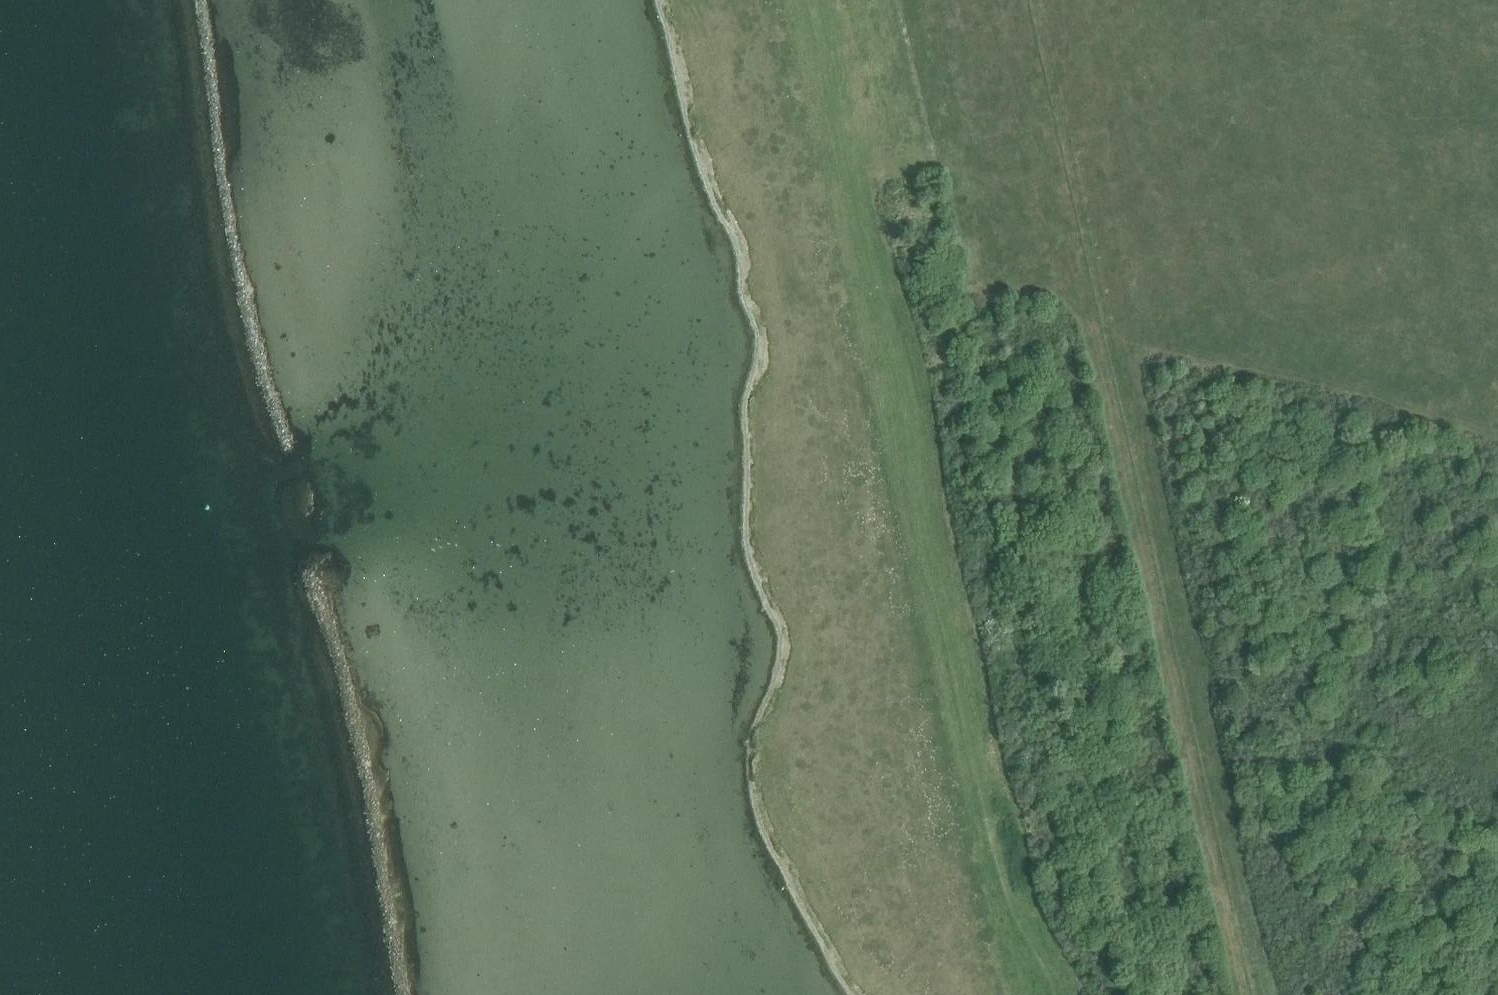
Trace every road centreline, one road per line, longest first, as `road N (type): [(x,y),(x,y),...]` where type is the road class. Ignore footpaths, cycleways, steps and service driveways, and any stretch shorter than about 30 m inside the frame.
road 1 (track): [(1057,994),(1011,900),(904,385),(811,0)]

